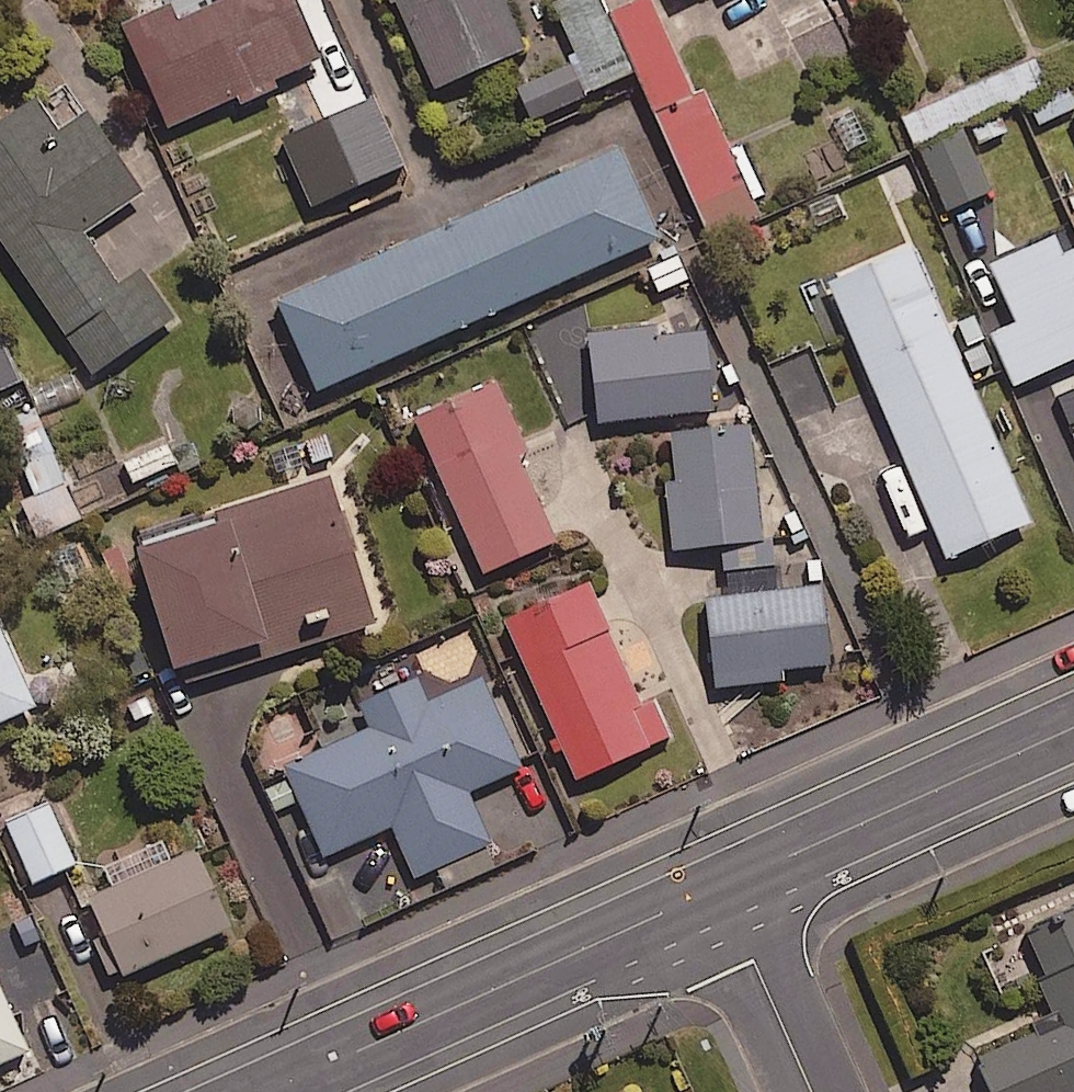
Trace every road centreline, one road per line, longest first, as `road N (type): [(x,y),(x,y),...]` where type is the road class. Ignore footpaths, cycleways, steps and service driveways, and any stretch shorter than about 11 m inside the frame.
road 1 (secondary): [(722,886),(263,1091)]
road 2 (secondary): [(1073,728),(722,886)]
road 3 (residential): [(813,1091),(722,886)]

